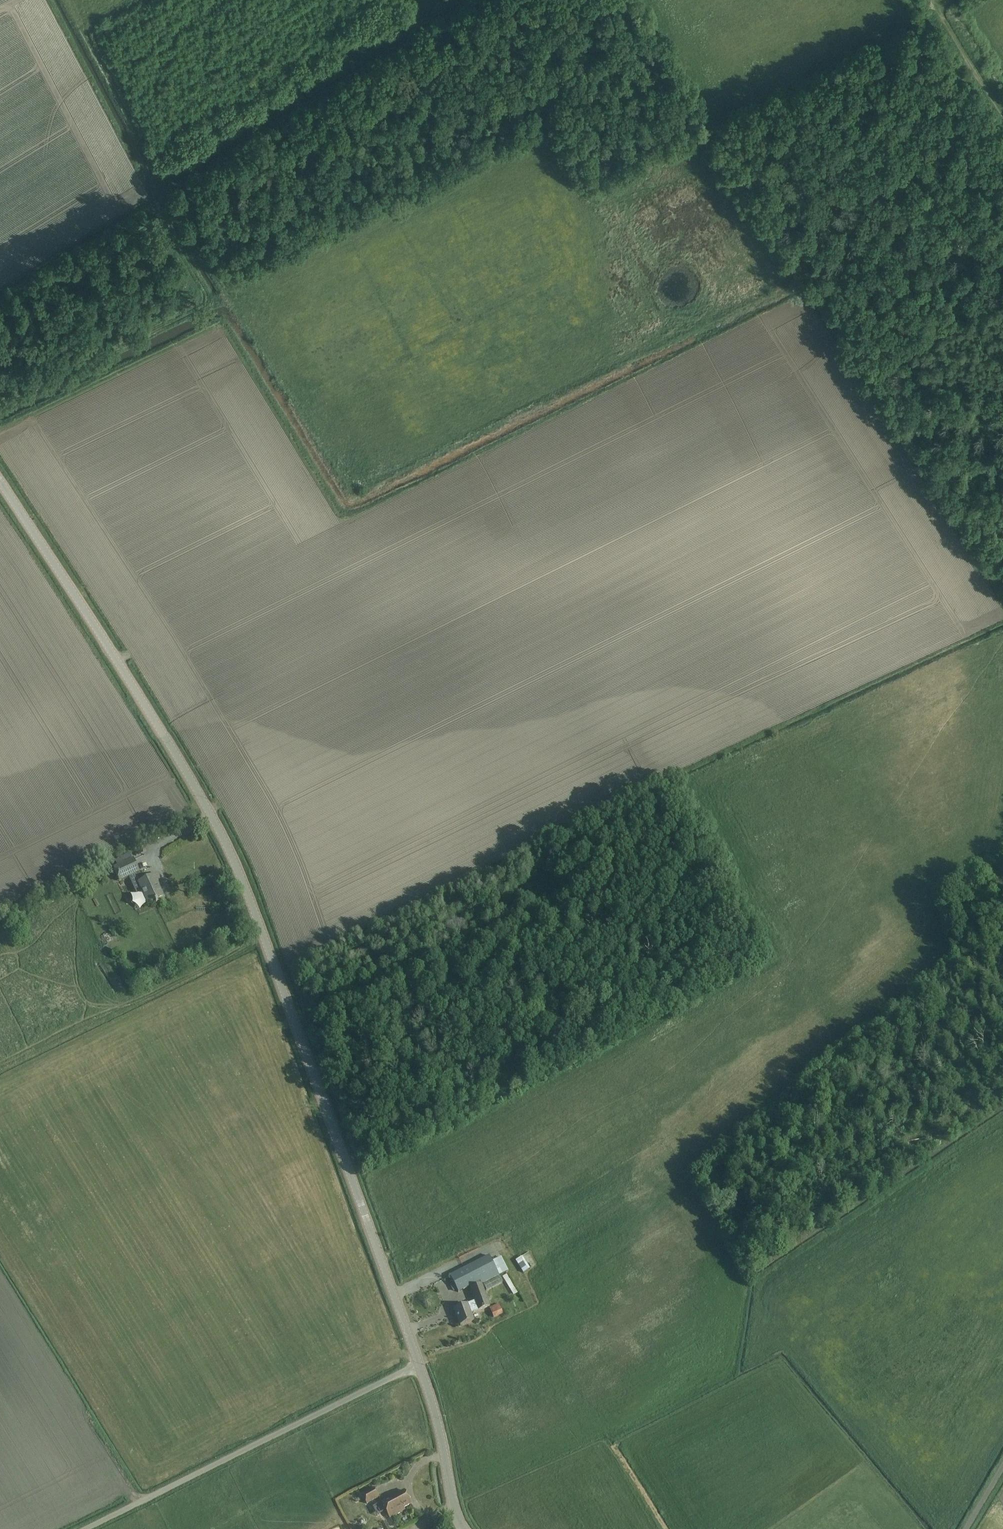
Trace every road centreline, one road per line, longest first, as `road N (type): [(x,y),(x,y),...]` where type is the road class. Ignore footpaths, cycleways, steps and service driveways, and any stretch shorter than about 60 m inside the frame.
road 1 (tertiary): [(464,1528),(438,1411),(228,845),(0,483)]
road 2 (track): [(516,0),(0,320)]
road 3 (track): [(92,1528),(421,1365)]

